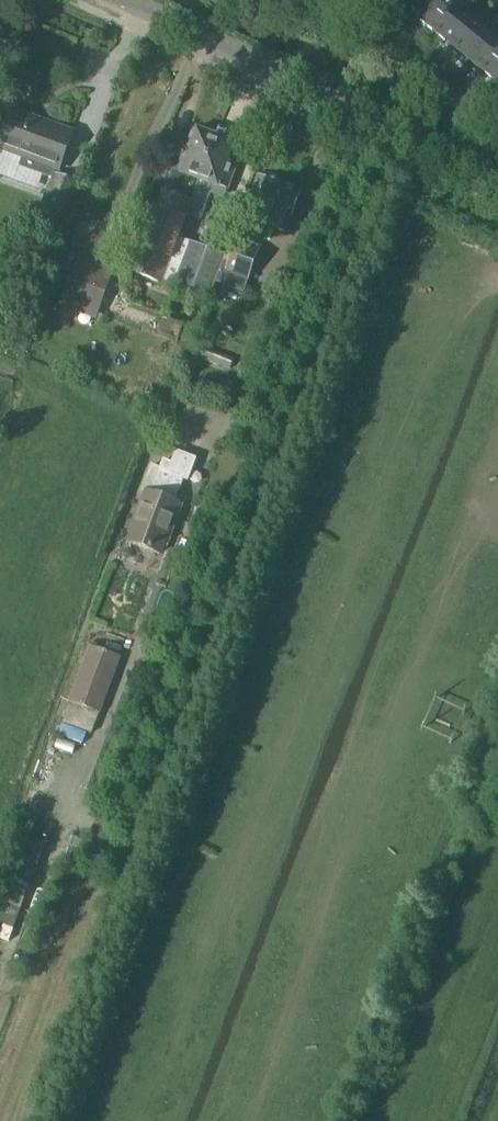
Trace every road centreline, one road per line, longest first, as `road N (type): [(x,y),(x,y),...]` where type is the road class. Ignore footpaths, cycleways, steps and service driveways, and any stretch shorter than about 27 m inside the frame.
road 1 (tertiary): [(497,189),(119,0)]

